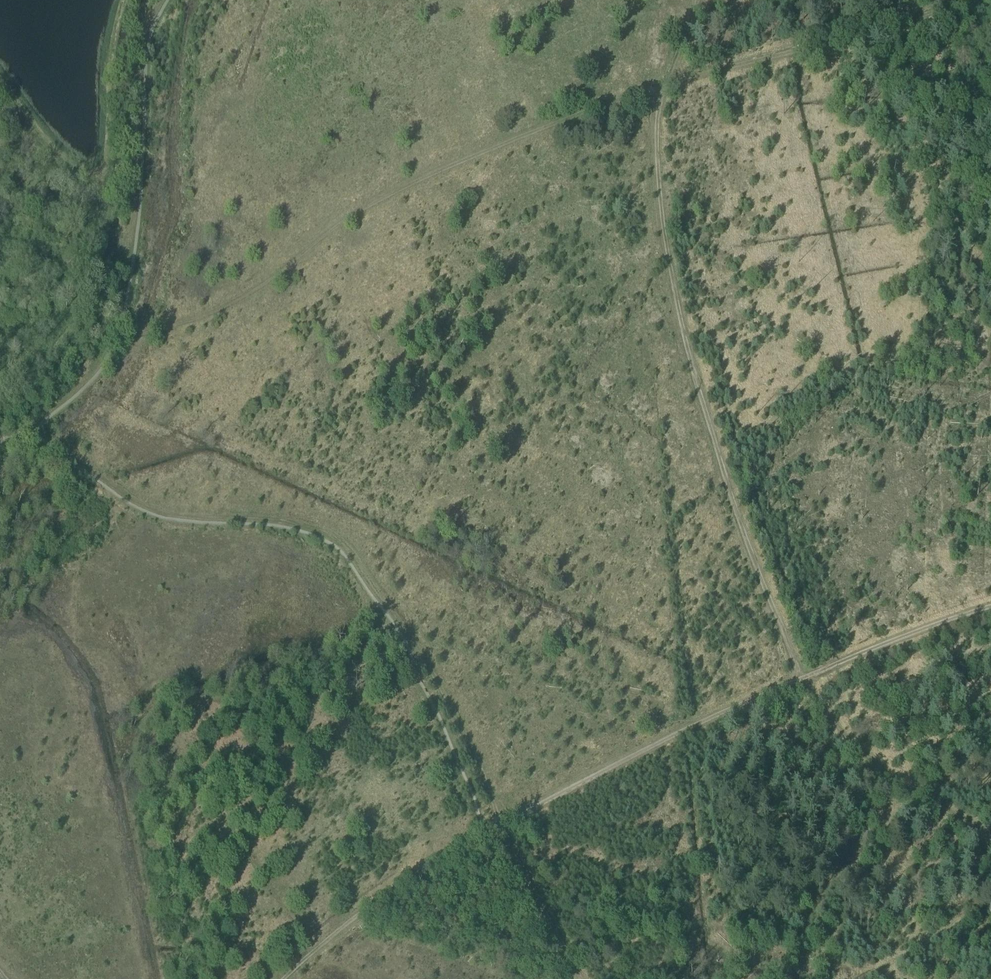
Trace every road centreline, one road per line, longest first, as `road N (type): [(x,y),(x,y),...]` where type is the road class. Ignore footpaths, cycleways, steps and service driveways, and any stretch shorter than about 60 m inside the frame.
road 1 (track): [(162,0),(143,41),(133,212),(118,307),(106,348),(38,427),(160,509),(284,519),(340,540),(440,687),(502,825)]
road 2 (track): [(966,0),(671,83),(540,132),(382,205),(227,310),(175,336),(111,351)]
road 3 (track): [(694,0),(659,108),(662,216),(674,290),(762,587),(820,705)]
road 4 (track): [(990,610),(691,728),(502,825)]
road 5 (track): [(486,832),(346,925),(286,978)]
road 6 (track): [(502,825),(581,978)]
road 7 (track): [(0,83),(66,167),(91,177)]

